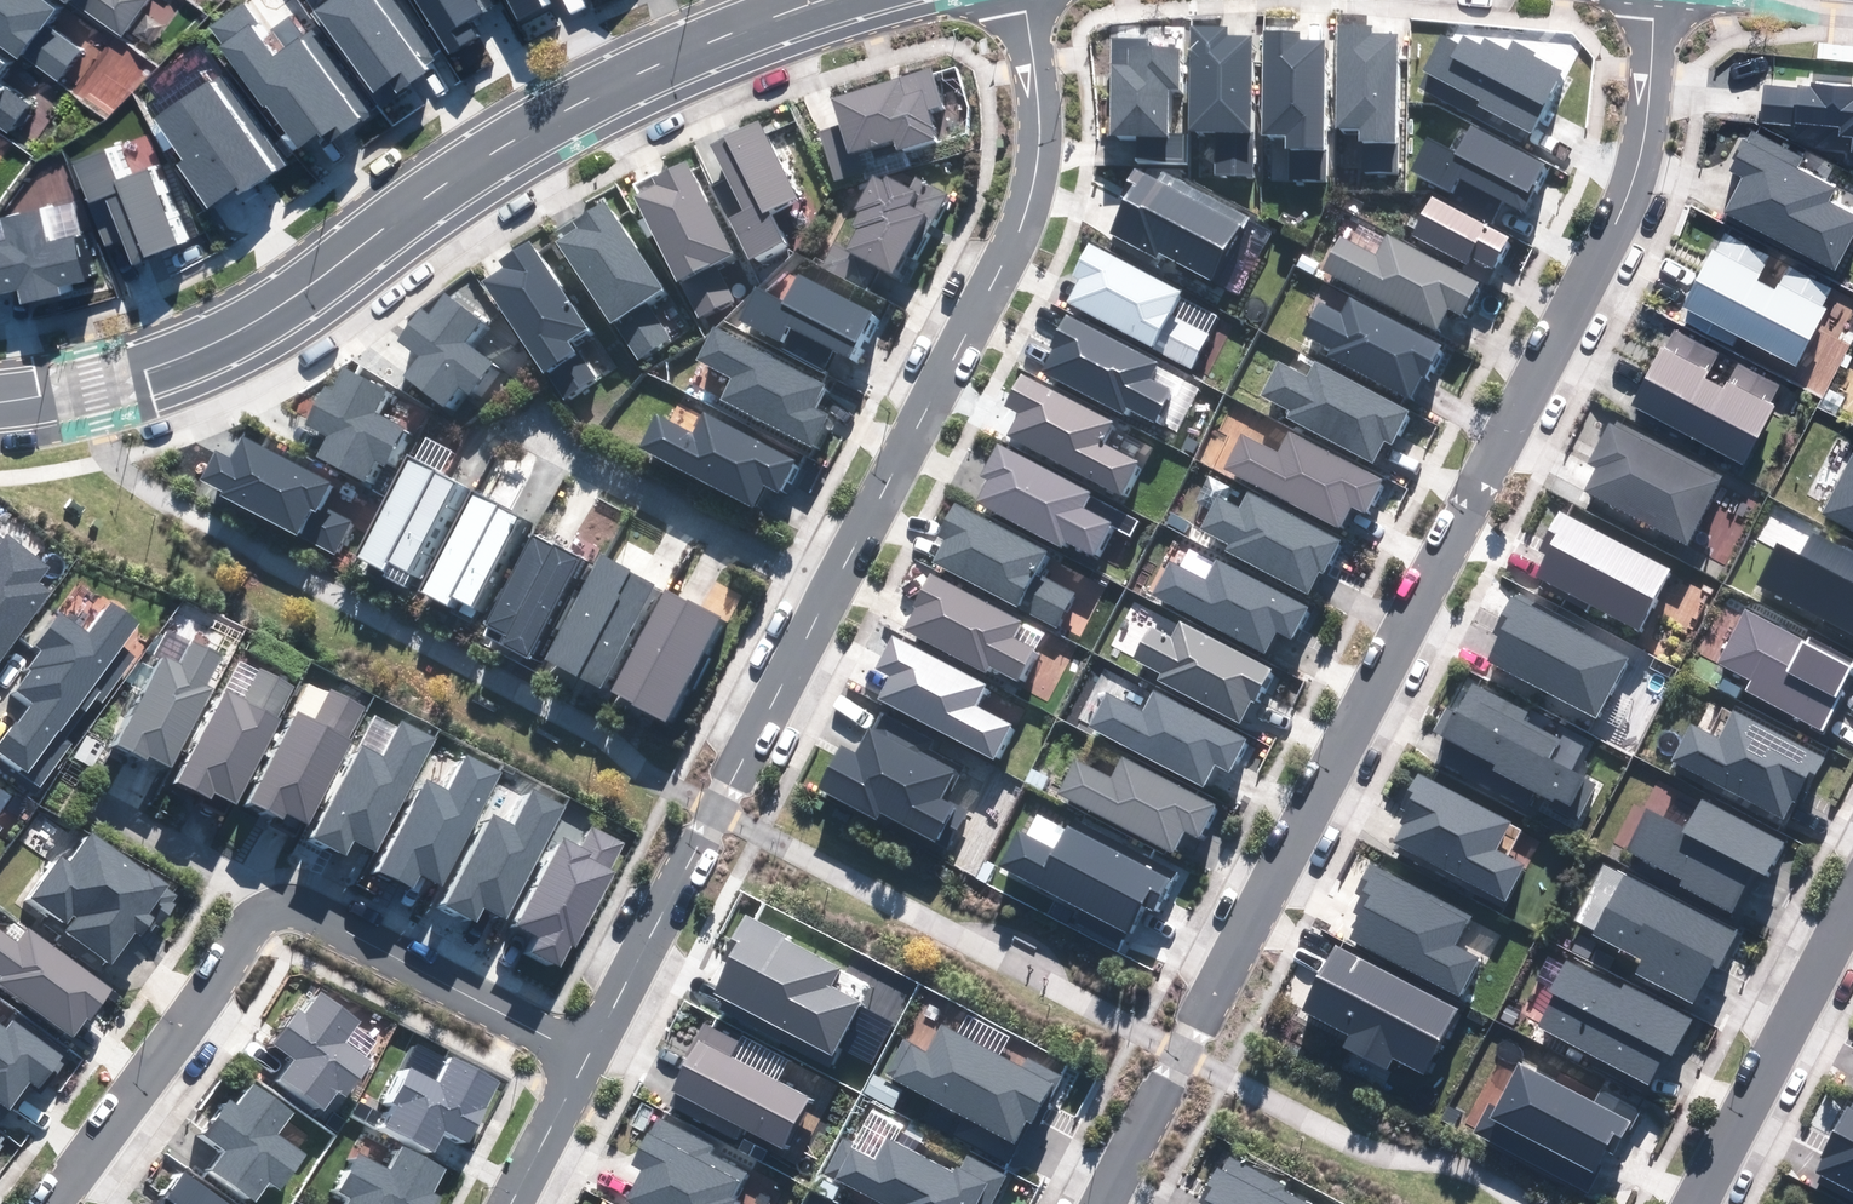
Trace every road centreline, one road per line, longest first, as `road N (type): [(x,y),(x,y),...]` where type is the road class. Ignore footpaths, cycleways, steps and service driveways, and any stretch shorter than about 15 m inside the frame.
road 1 (residential): [(1110,1203),(1644,182),(1664,0)]
road 2 (residential): [(814,0),(643,68),(538,123),(427,193),(253,321),(146,372),(0,403)]
road 3 (residential): [(830,582),(993,274),(1031,176),(1035,98),(1020,0)]
road 4 (residential): [(580,1062),(830,582)]
road 5 (residential): [(293,910),(269,912),(256,924),(55,1203)]
road 6 (residential): [(830,582),(520,415)]
road 7 (residential): [(1696,1203),(1852,910)]
road 8 (residential): [(580,1062),(319,915),(293,910)]
road 9 (residential): [(293,910),(71,796)]
road 10 (residential): [(509,1203),(580,1062)]

